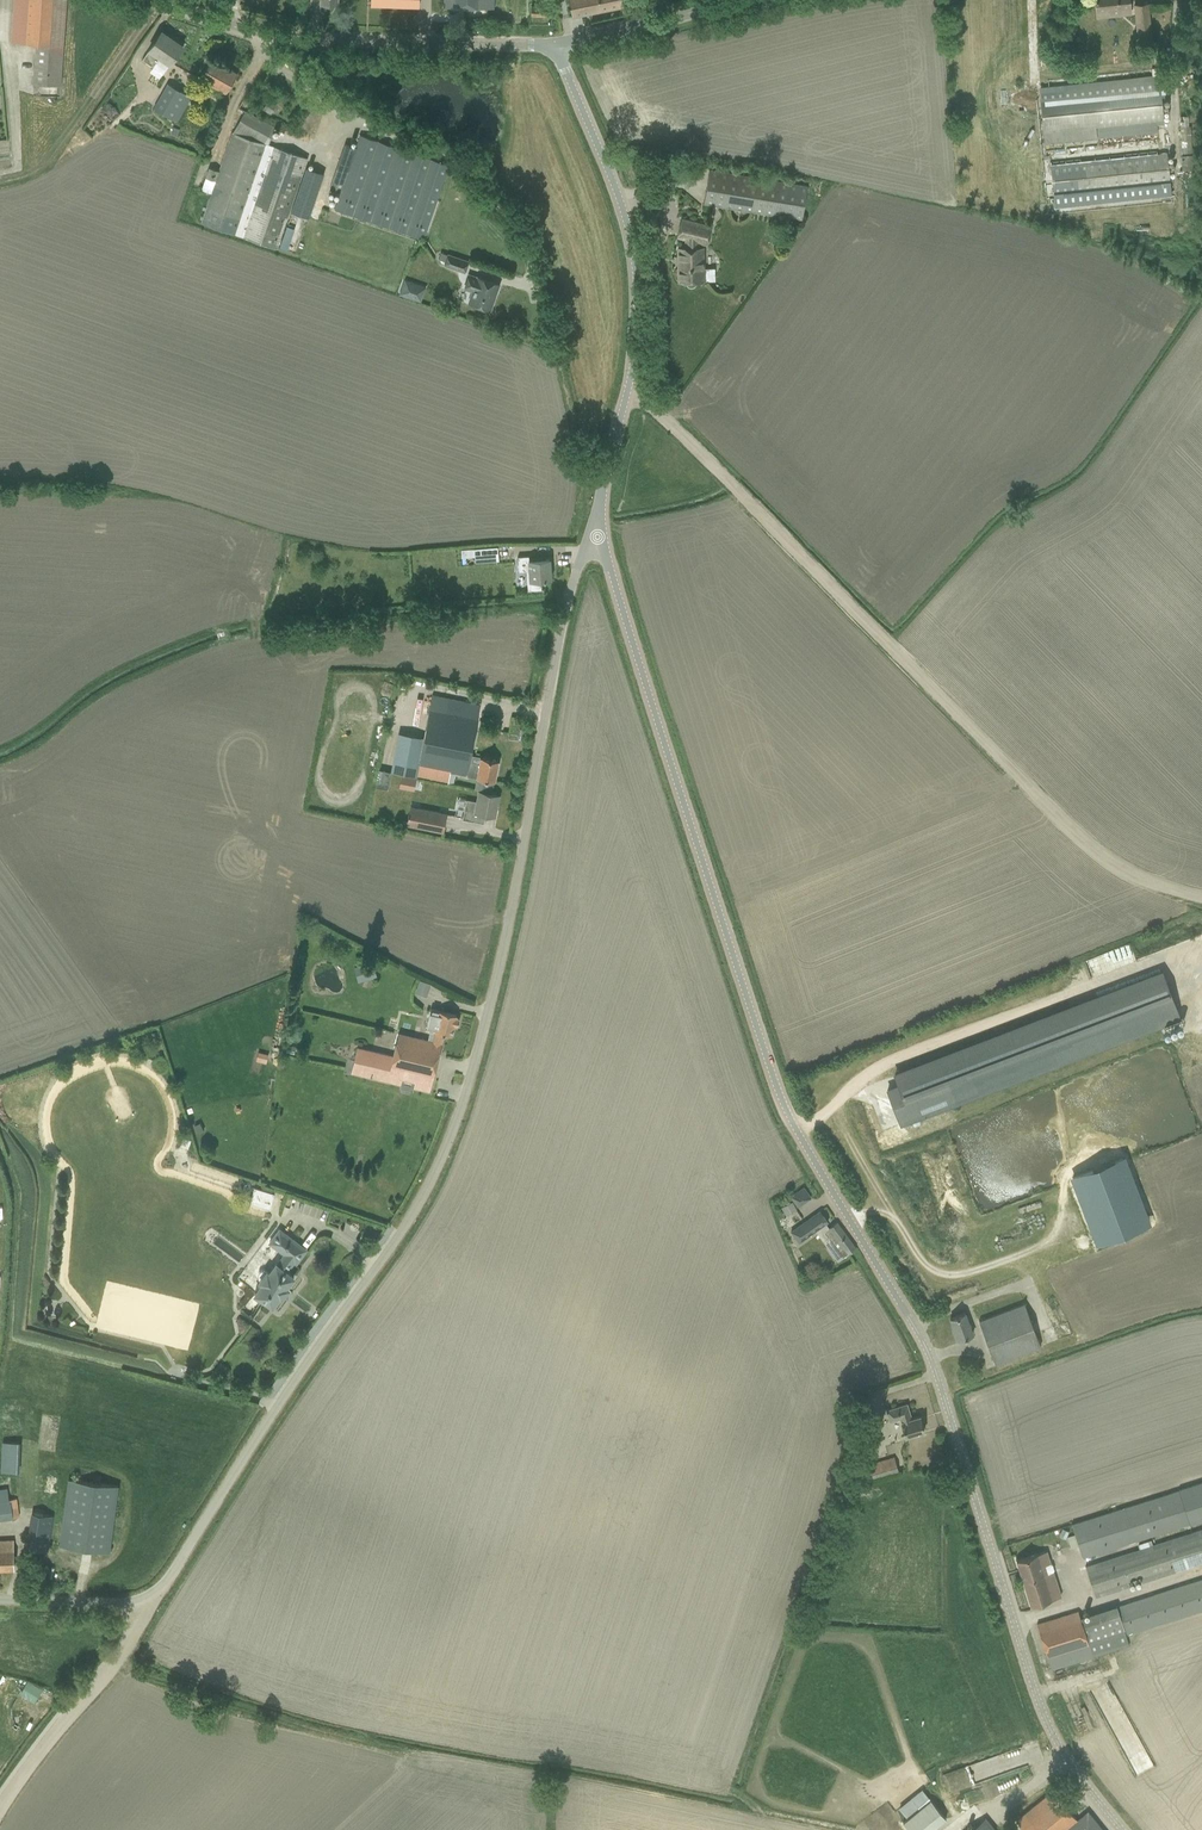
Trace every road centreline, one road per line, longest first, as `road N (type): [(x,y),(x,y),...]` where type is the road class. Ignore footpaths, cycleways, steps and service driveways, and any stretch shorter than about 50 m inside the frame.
road 1 (tertiary): [(1123,1829),(1075,1771),(1042,1711),(924,1345),(785,1109),(597,536)]
road 2 (unclassified): [(119,1602),(141,1600),(169,1577),(401,1231),(443,1154),(498,971),(568,597),(597,536)]
road 3 (track): [(628,388),(1089,849),(1125,873),(1201,900)]
road 4 (tertiary): [(597,536),(634,353),(635,272),(621,201),(555,45)]
road 5 (tertiary): [(555,45),(285,36),(165,0)]
road 6 (track): [(141,1600),(124,1650),(0,1804)]
road 7 (unclassified): [(555,45),(740,0)]

